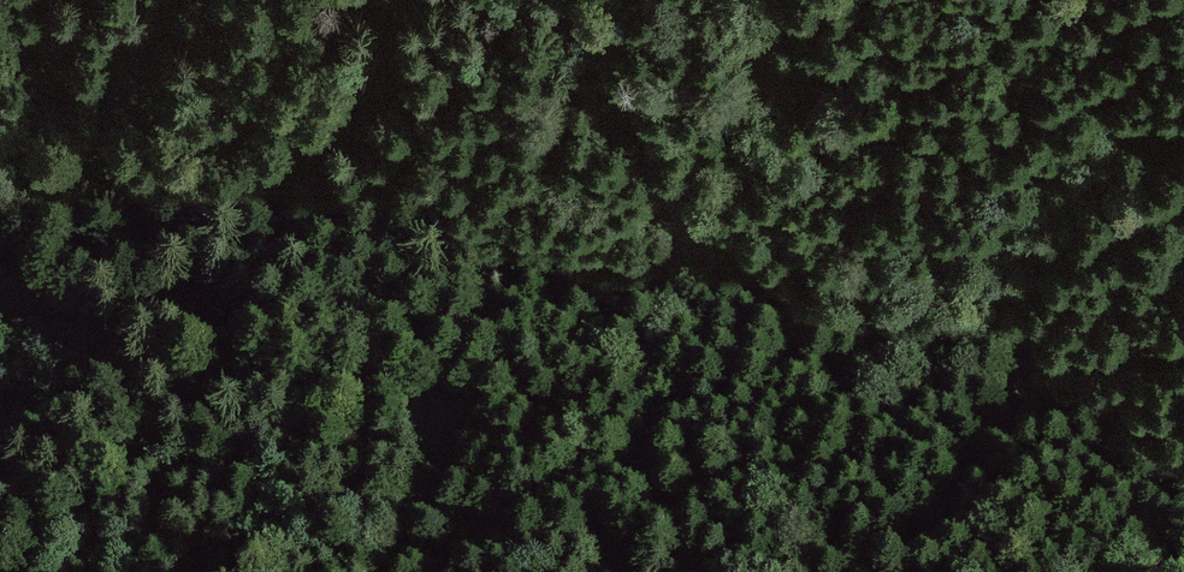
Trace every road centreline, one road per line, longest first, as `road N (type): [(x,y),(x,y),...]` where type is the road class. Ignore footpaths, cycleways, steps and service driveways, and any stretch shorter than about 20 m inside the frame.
road 1 (track): [(0,189),(356,237),(532,251),(683,249),(731,224),(1040,0)]
road 2 (track): [(572,0),(683,249),(635,414),(434,571)]
road 3 (track): [(635,414),(687,571)]

